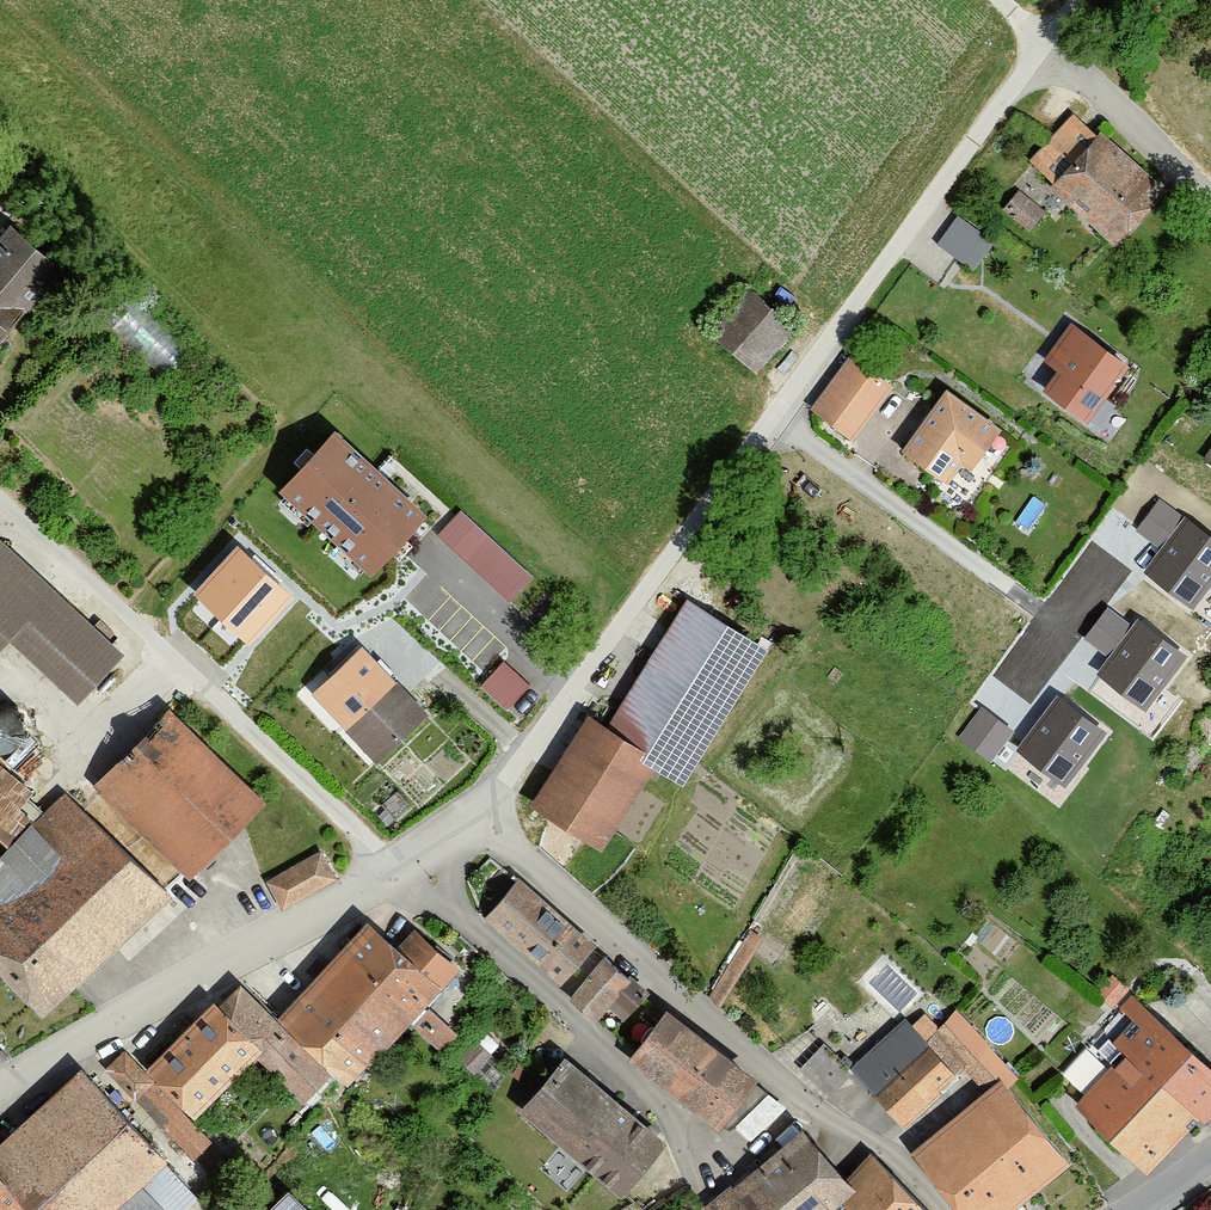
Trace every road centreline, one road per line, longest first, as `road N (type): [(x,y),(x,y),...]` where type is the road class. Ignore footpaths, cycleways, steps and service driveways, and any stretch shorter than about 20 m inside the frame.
road 1 (residential): [(467,819),(795,1096),(886,1148),(946,1209)]
road 2 (residential): [(401,872),(0,499)]
road 3 (residential): [(774,411),(574,690),(467,819)]
road 4 (residential): [(701,1209),(695,1143),(401,872)]
road 5 (residential): [(0,1088),(401,872)]
road 6 (residential): [(1046,46),(774,411)]
road 7 (residential): [(774,411),(1059,624)]
road 8 (residential): [(1046,46),(1210,198)]

